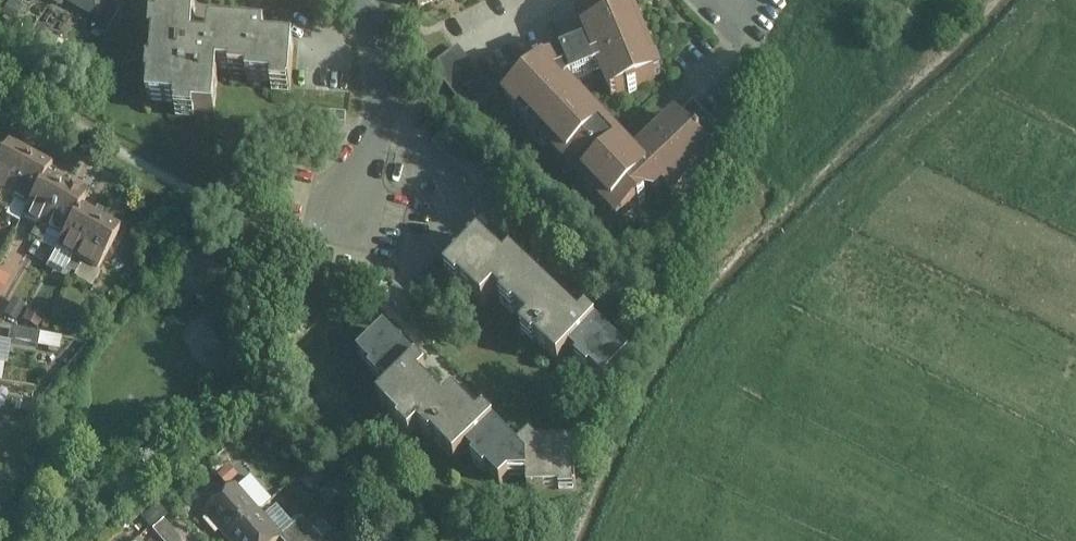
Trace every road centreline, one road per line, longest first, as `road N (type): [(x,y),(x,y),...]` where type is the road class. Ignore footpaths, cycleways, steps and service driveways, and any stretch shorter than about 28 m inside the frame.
road 1 (residential): [(353,0),(377,62),(378,109),(348,237)]

